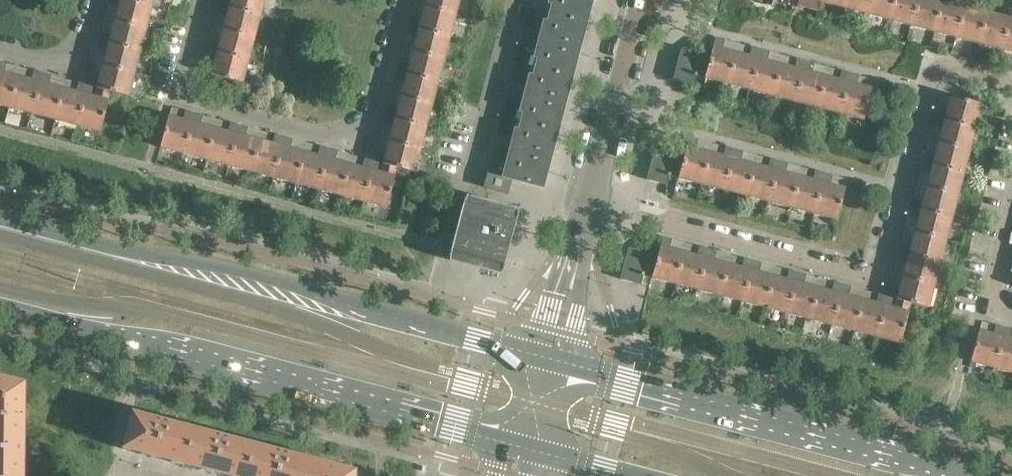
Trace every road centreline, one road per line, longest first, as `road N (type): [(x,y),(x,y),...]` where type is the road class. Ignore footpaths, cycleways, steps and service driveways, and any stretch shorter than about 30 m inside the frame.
road 1 (residential): [(587,202),(872,276),(884,264),(936,63),(1011,82)]
road 2 (secondary): [(547,362),(364,307),(0,223)]
road 3 (secondary): [(0,304),(524,444)]
road 4 (secondary): [(988,475),(547,362)]
road 5 (residential): [(404,0),(368,126),(355,137),(191,97),(185,83),(208,0)]
road 6 (residential): [(439,114),(480,128),(512,0)]
road 7 (unclassified): [(547,362),(587,202)]
road 8 (residential): [(0,45),(66,61),(83,49),(96,0)]
road 9 (residential): [(1011,313),(986,306),(1011,209)]

